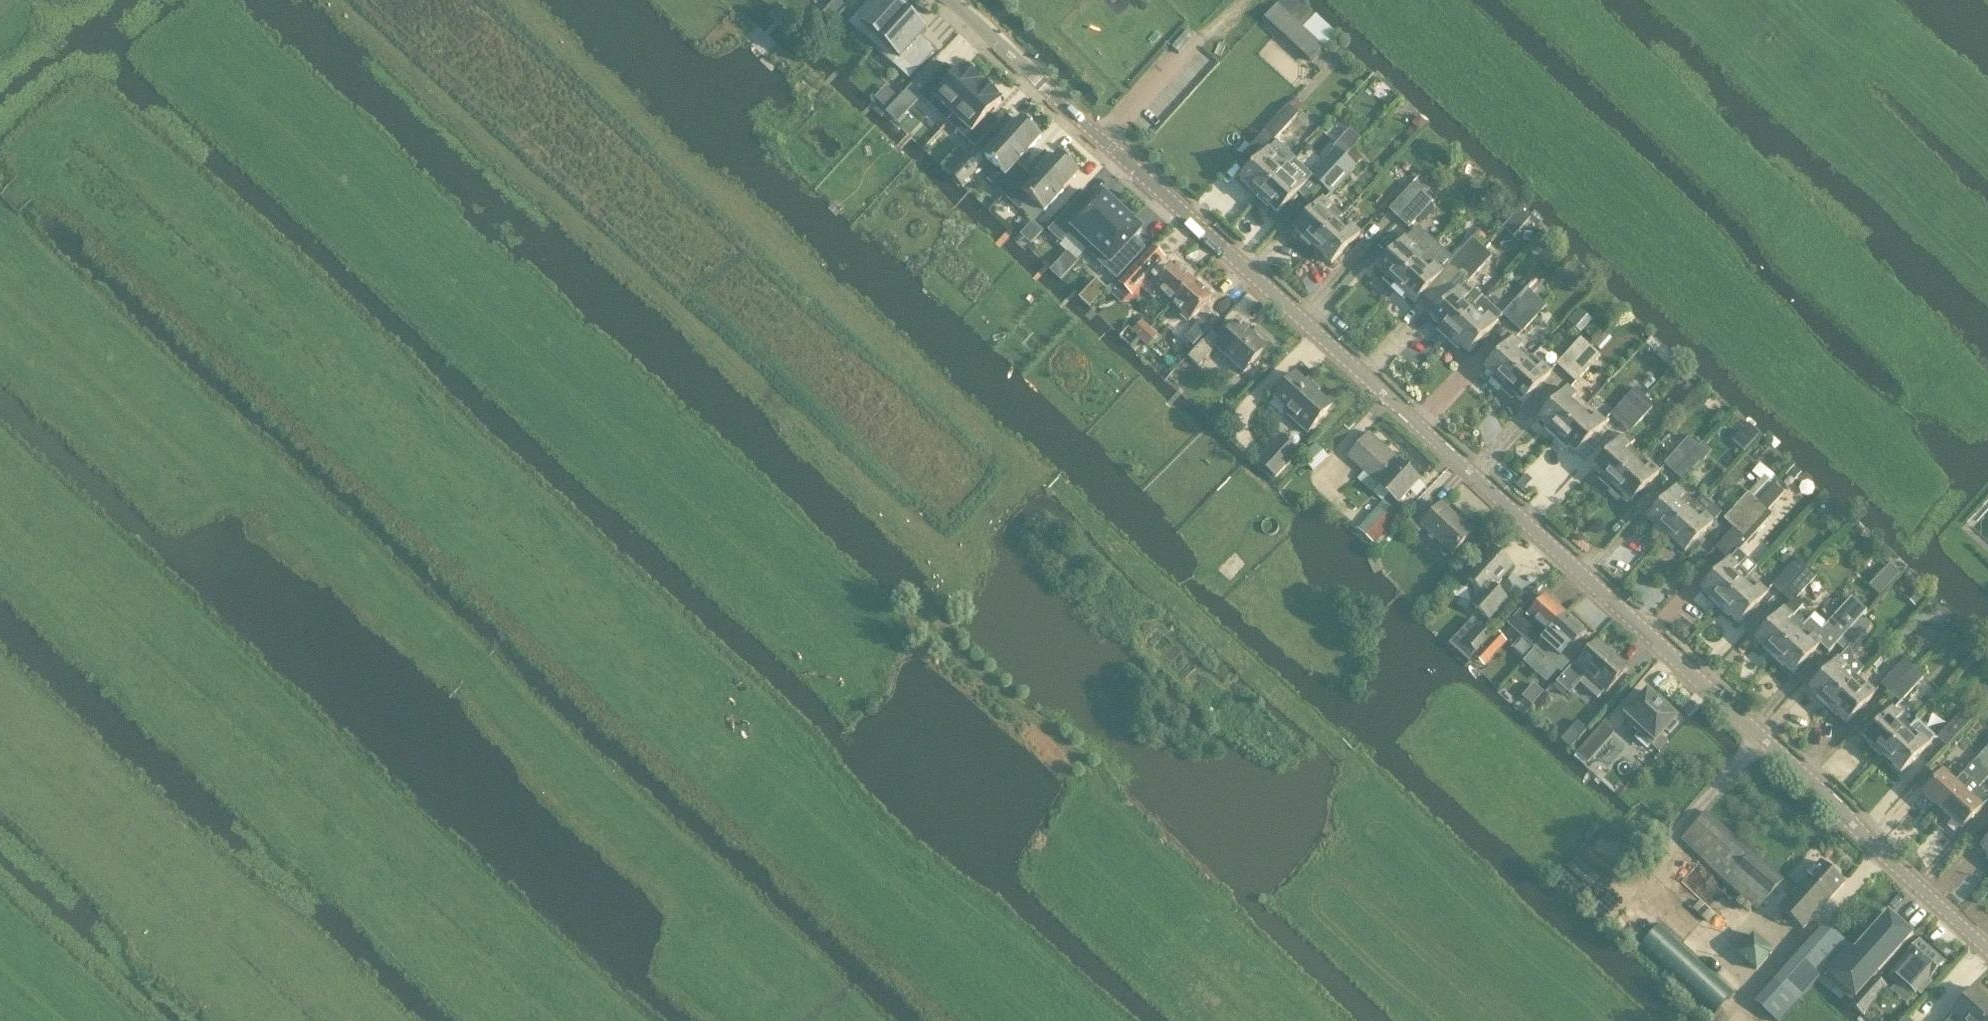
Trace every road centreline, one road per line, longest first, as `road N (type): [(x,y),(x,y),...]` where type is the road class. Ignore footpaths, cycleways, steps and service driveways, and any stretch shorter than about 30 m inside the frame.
road 1 (tertiary): [(1987,954),(949,0)]

